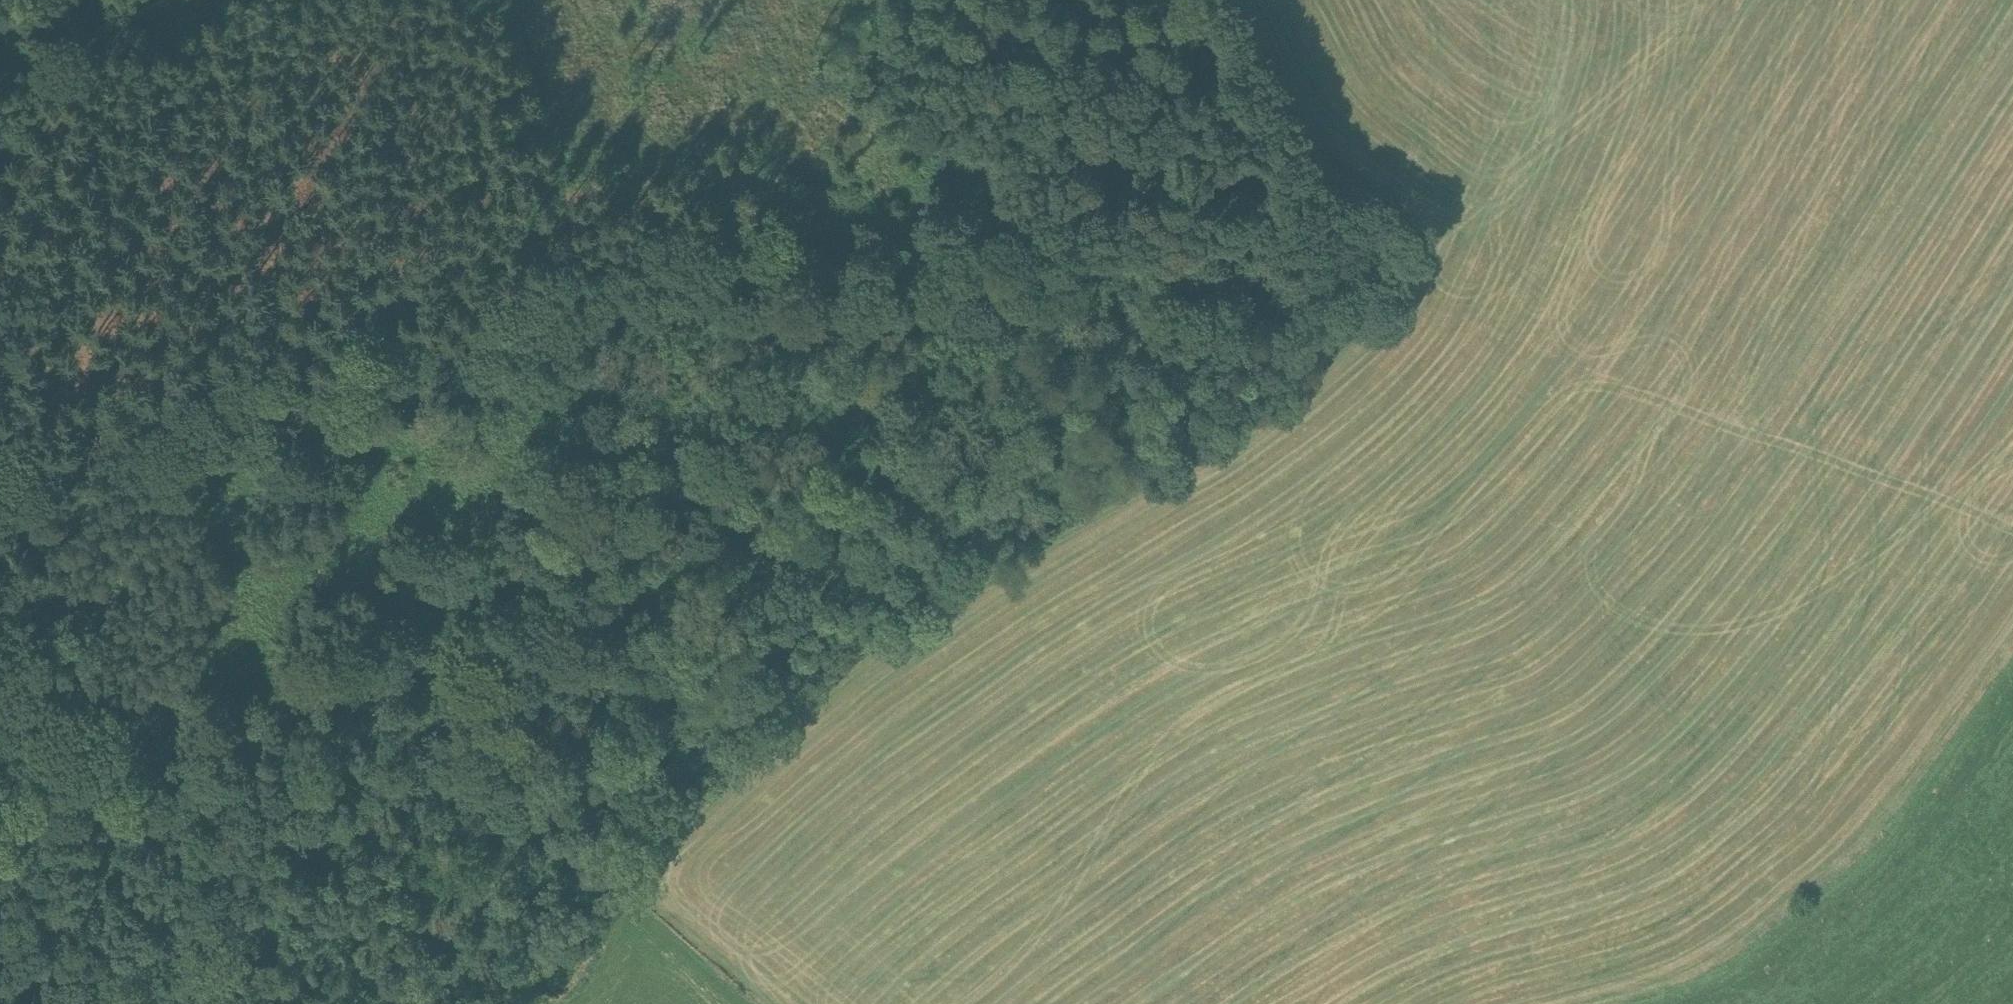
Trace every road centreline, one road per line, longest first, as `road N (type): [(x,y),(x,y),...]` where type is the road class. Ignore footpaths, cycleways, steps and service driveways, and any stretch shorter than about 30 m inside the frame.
road 1 (track): [(0,482),(719,262)]

